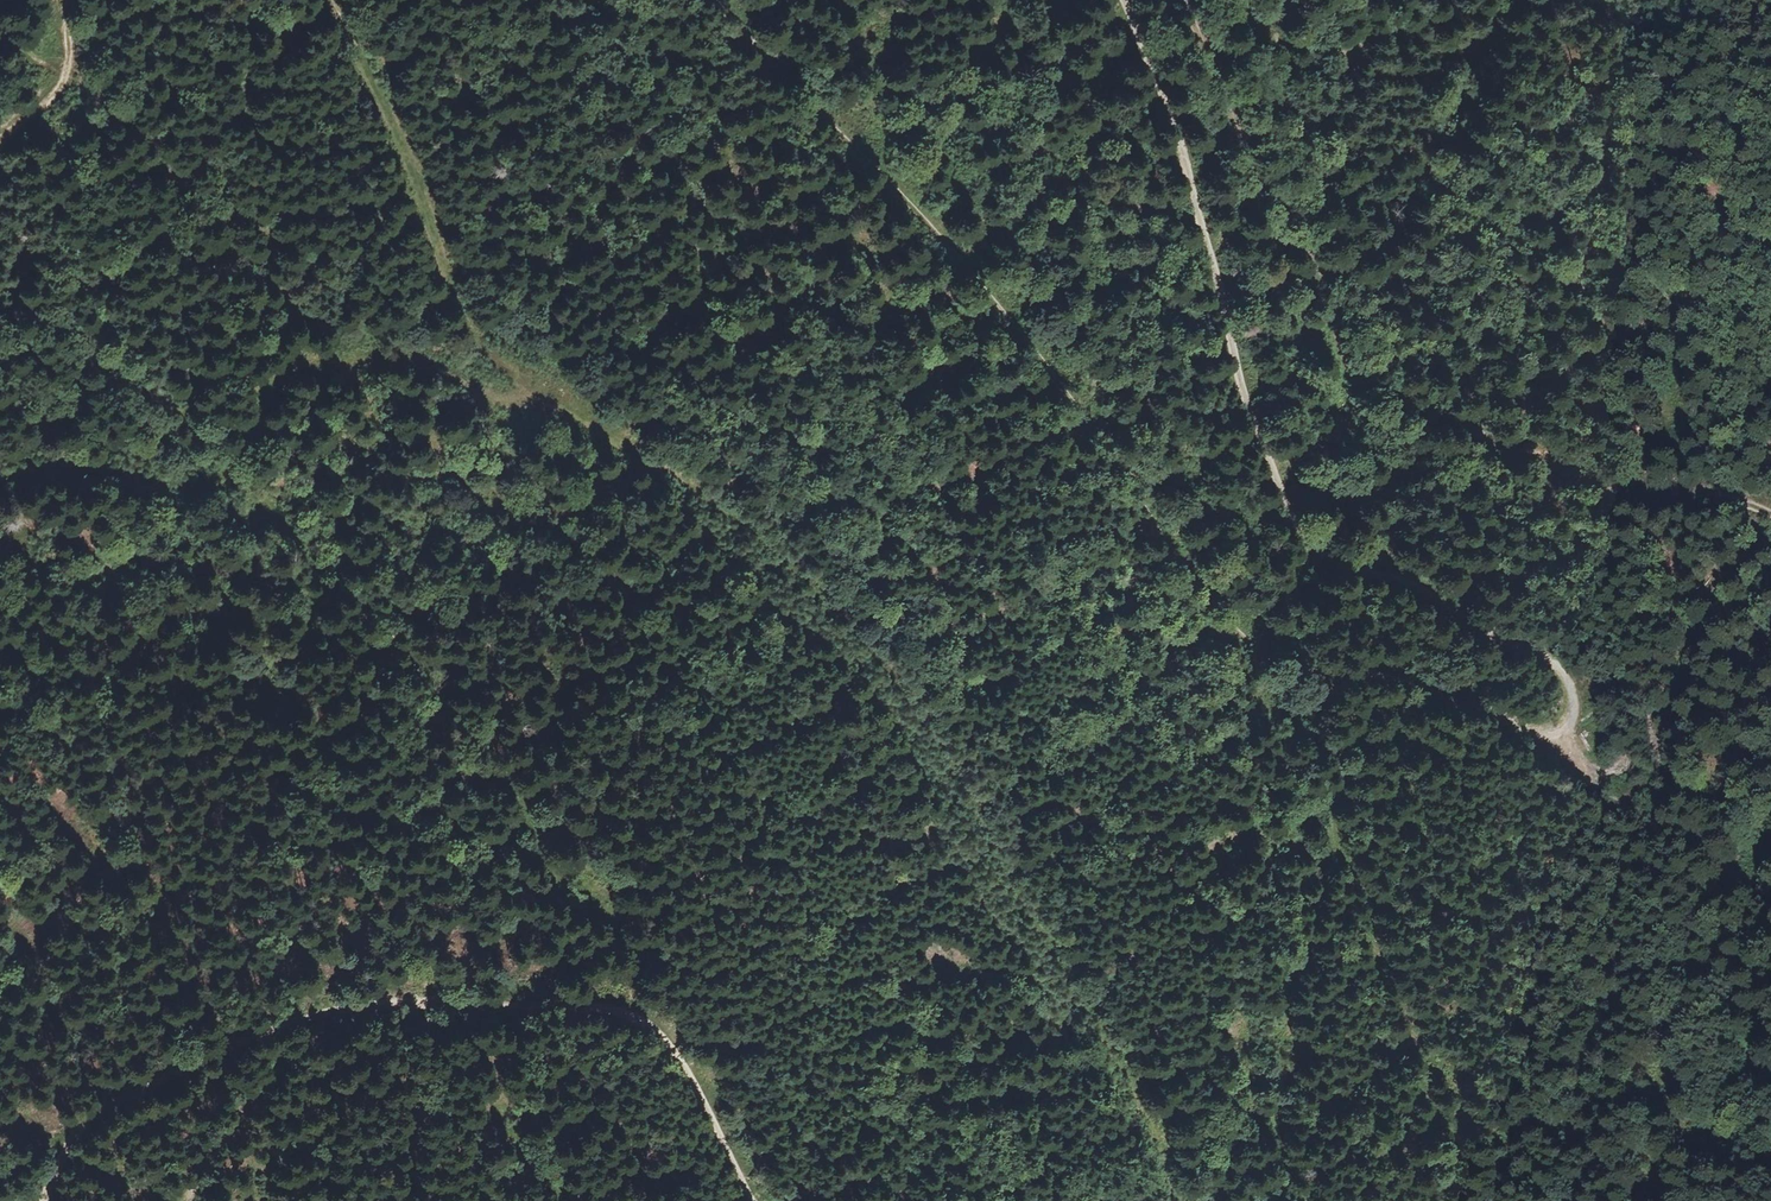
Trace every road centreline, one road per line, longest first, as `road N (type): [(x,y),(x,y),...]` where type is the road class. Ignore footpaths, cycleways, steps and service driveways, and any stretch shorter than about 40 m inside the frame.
road 1 (track): [(1168,1200),(935,779),(742,536),(611,439),(431,363),(356,352),(293,369),(256,402),(217,466),(185,484),(149,484),(77,465),(28,472),(0,488)]
road 2 (track): [(717,0),(1002,311),(1208,599),(1251,644),(1286,663),(1368,669),(1535,734),(1556,734)]
road 3 (track): [(1556,734),(1573,698),(1559,671),(1518,644),(1484,636),(1411,585),(1312,553),(1288,511),(1240,382),(1178,132),(1128,0)]
road 4 (track): [(1173,0),(1251,178),(1294,228),(1339,368),(1357,385),(1540,457),(1609,497),(1636,504),(1714,496),(1770,513)]
road 5 (track): [(752,1200),(695,1083),(652,1025),(614,1007),(574,1003),(391,1000)]
road 6 (track): [(524,399),(516,374),(482,343),(441,262),(381,98),(331,0)]
road 7 (track): [(391,1000),(264,1030),(92,1114),(39,1200)]
road 8 (track): [(1556,734),(1591,784),(1677,831),(1770,900)]
road 9 (track): [(58,0),(59,53),(0,154)]

